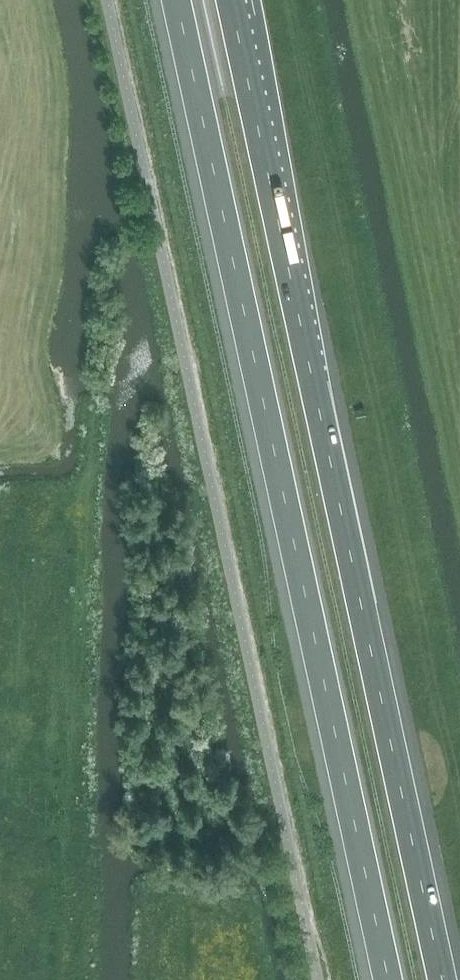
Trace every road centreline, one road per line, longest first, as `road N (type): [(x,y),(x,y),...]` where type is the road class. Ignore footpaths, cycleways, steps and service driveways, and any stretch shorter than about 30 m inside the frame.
road 1 (motorway): [(177,0),(389,979)]
road 2 (motorway): [(443,979),(234,0)]

